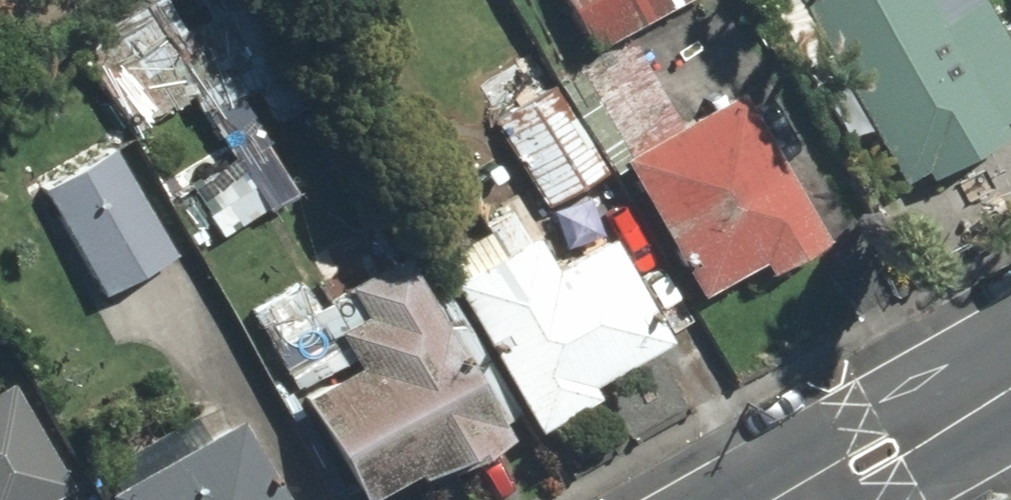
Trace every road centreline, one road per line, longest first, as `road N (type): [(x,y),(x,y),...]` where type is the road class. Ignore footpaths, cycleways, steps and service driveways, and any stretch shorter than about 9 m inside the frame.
road 1 (tertiary): [(1010,370),(780,499)]

